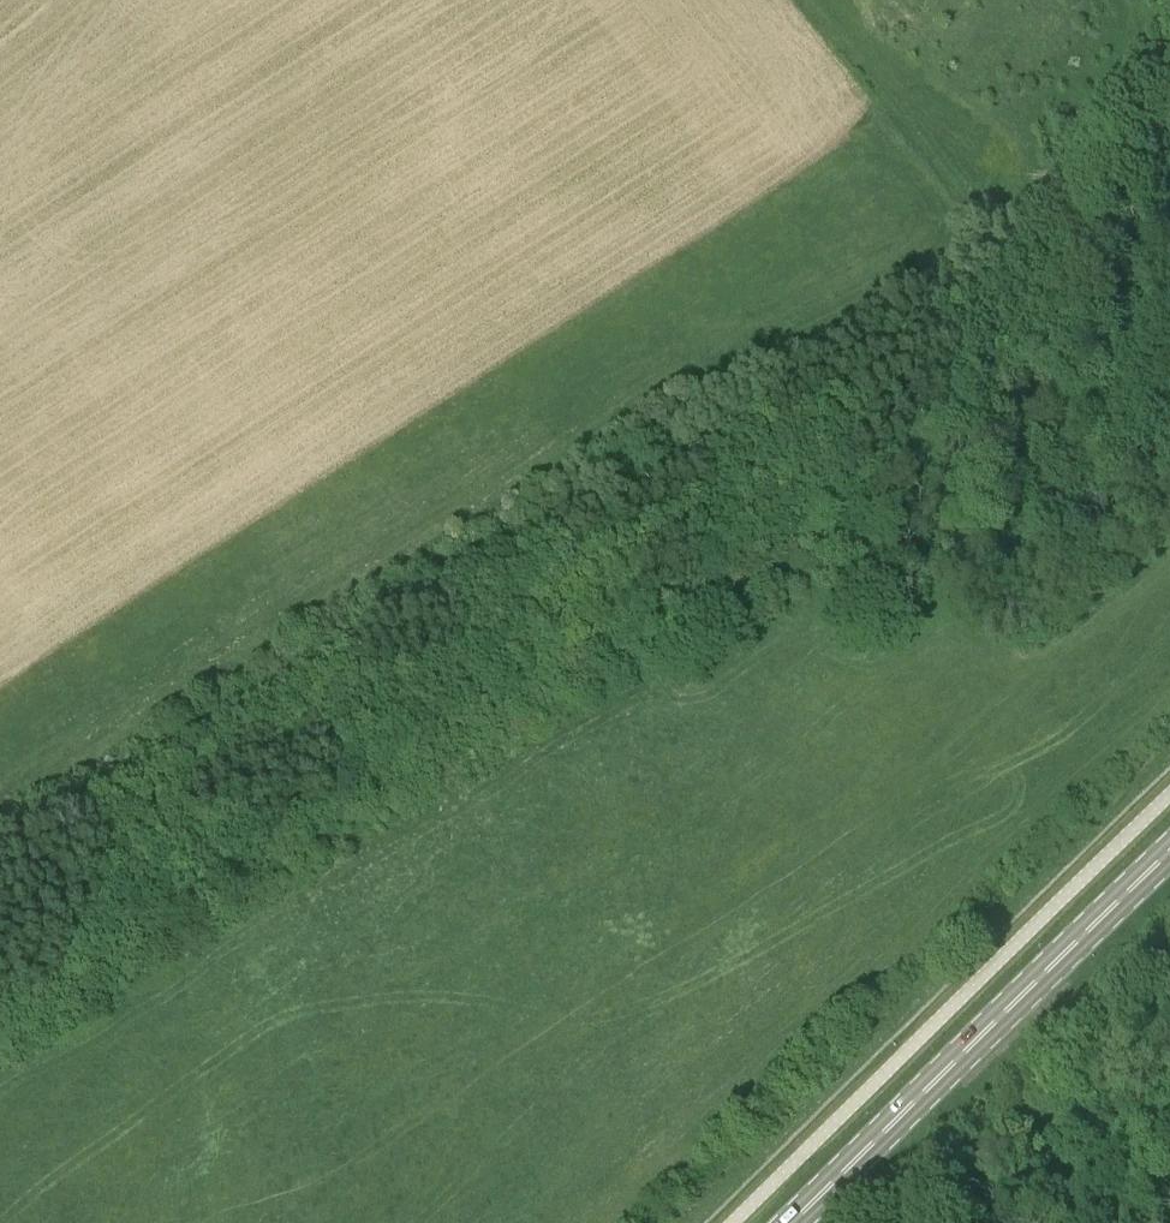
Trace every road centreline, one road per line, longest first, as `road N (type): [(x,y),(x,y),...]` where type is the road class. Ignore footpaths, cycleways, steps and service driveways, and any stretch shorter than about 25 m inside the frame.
road 1 (primary): [(793,1222),(1169,855)]
road 2 (track): [(813,0),(911,119),(942,142),(1019,165),(1071,166)]

